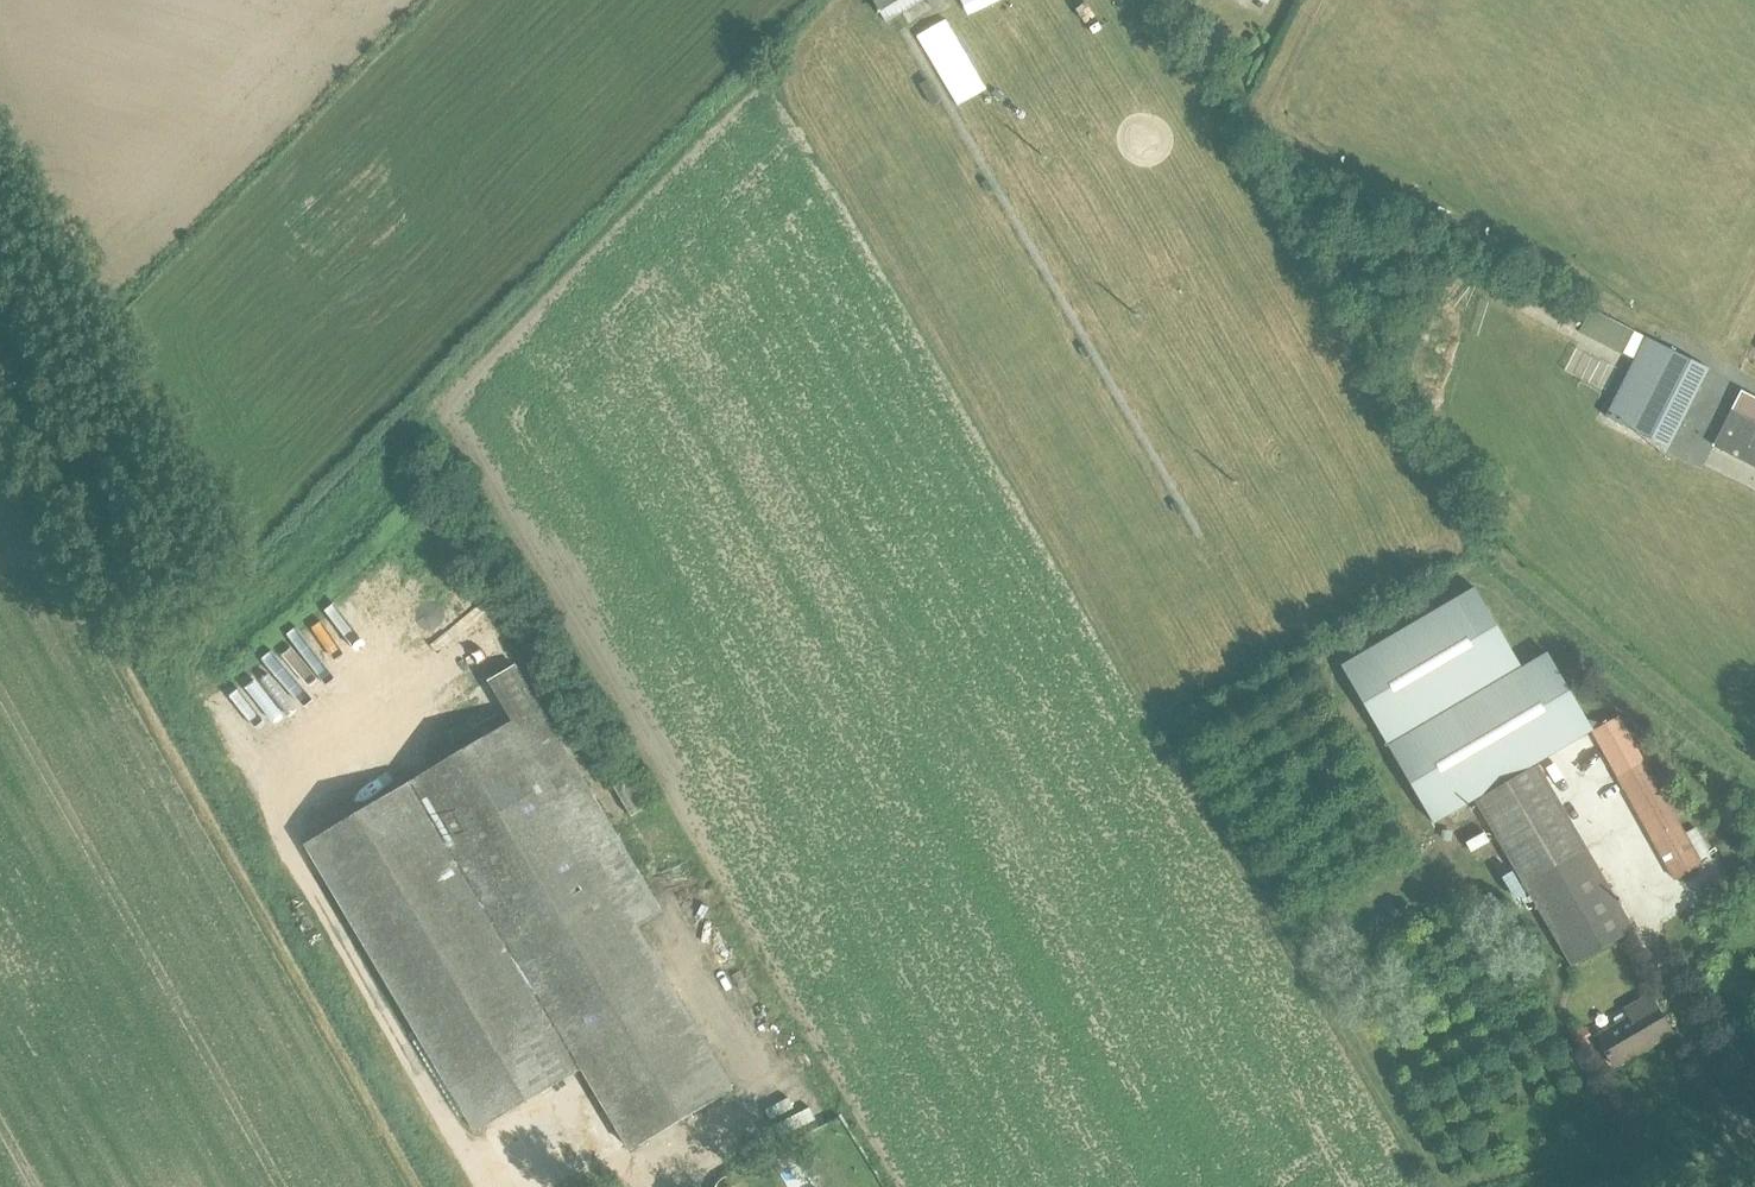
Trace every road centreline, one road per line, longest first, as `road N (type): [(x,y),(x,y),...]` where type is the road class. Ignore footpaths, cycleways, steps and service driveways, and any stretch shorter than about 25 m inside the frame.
road 1 (unclassified): [(1617,1186),(1754,1146)]

